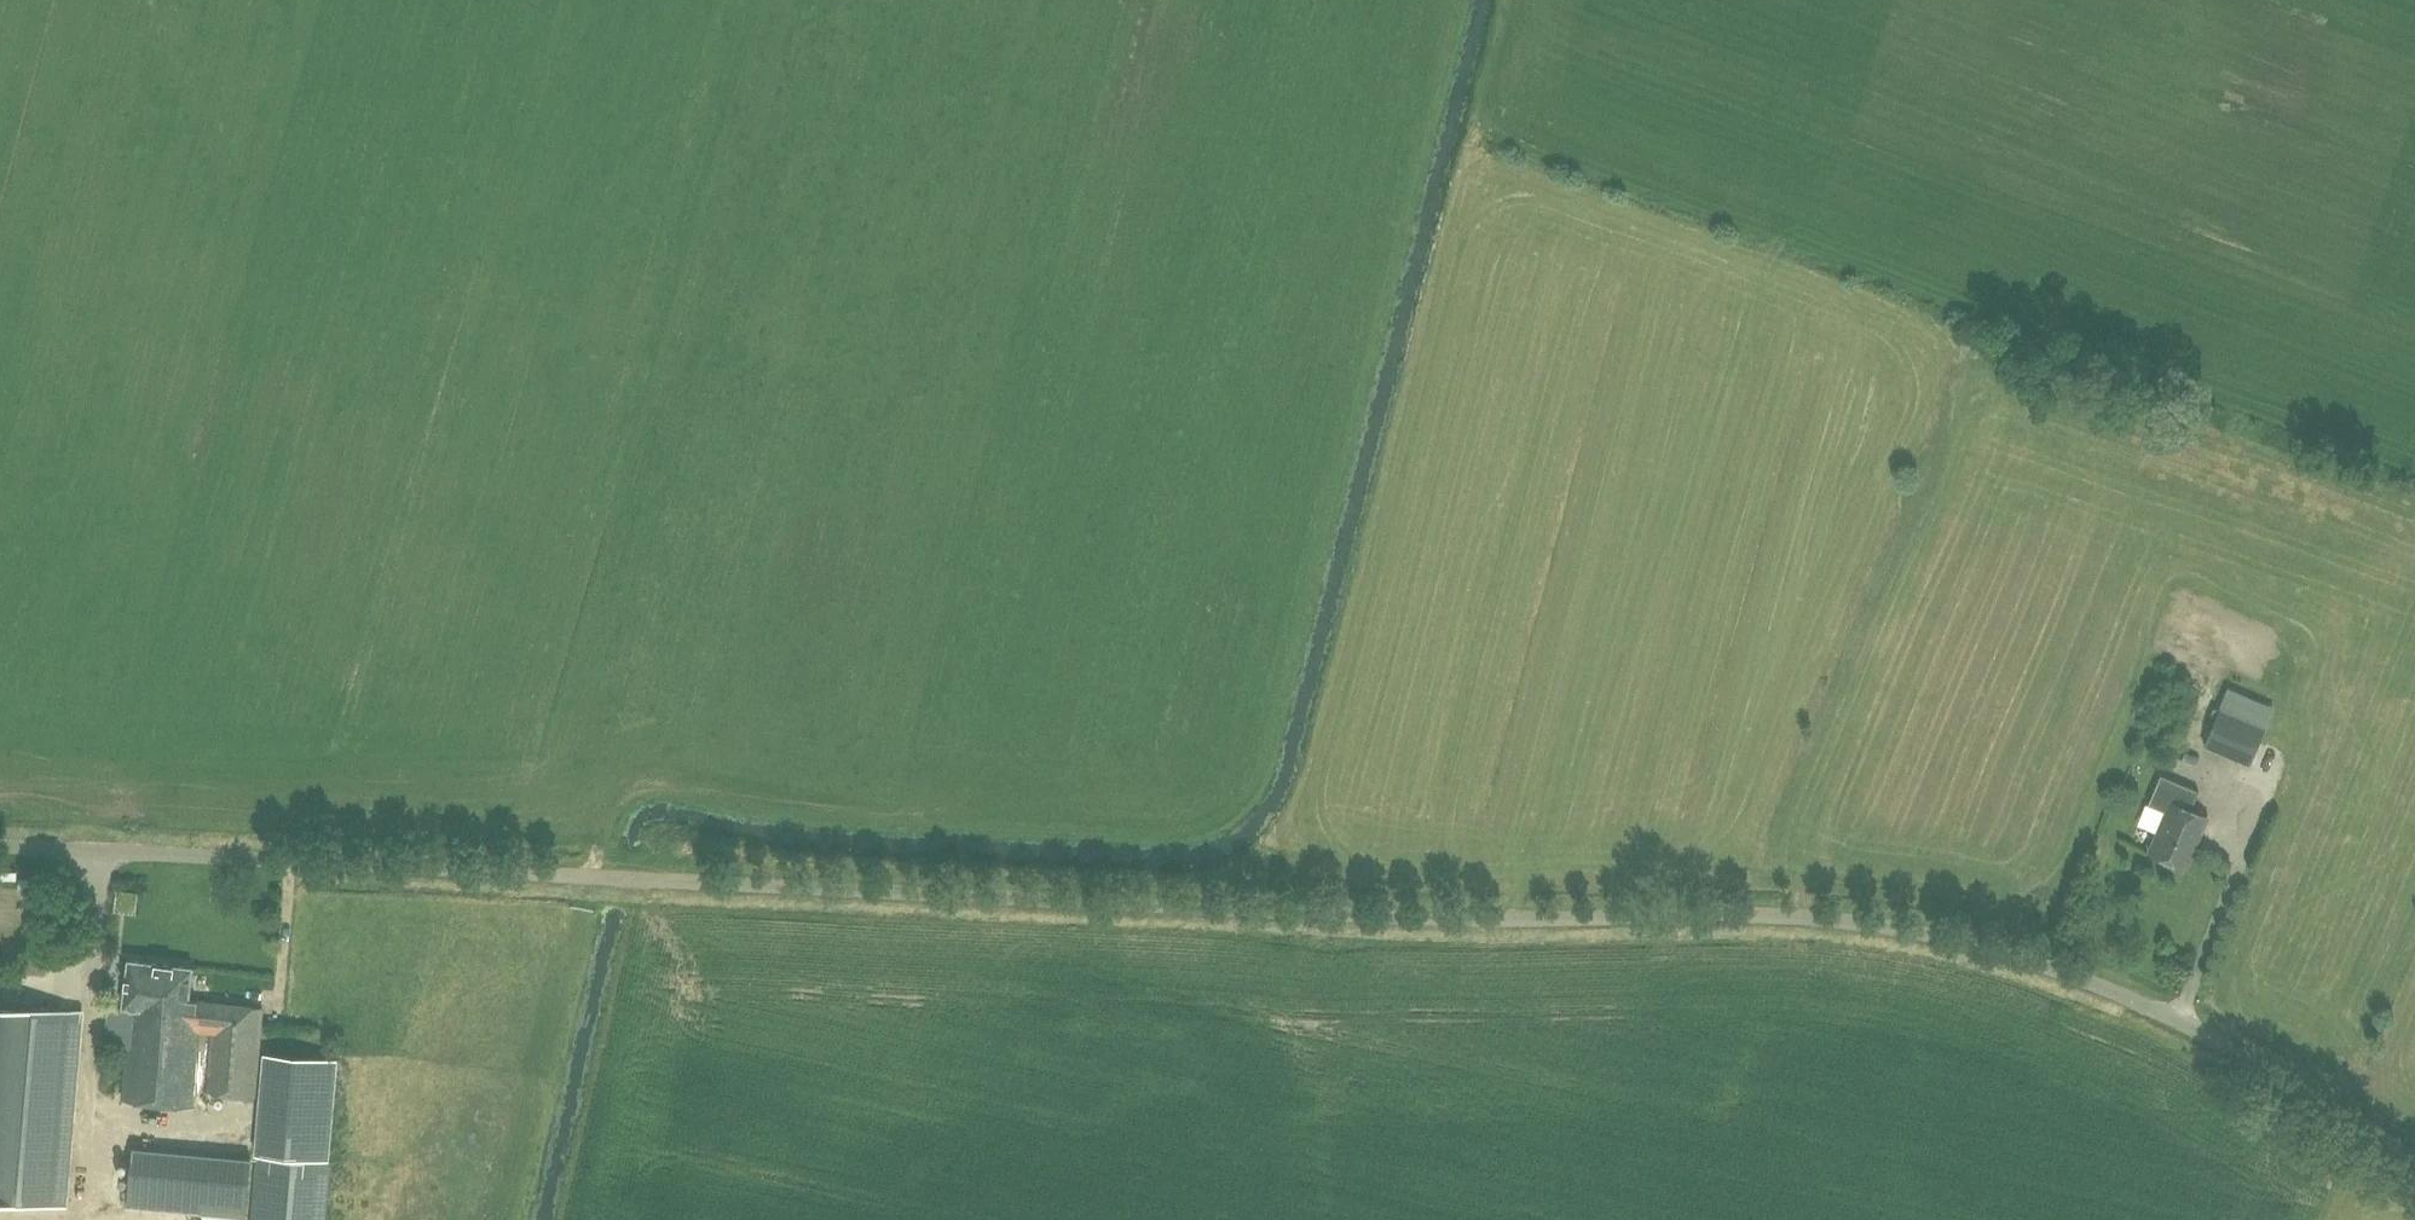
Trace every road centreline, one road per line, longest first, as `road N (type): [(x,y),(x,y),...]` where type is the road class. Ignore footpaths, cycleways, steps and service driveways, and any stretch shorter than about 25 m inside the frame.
road 1 (unclassified): [(2414,1147),(2282,1068),(2107,990),(1885,930),(1005,906),(0,844)]

